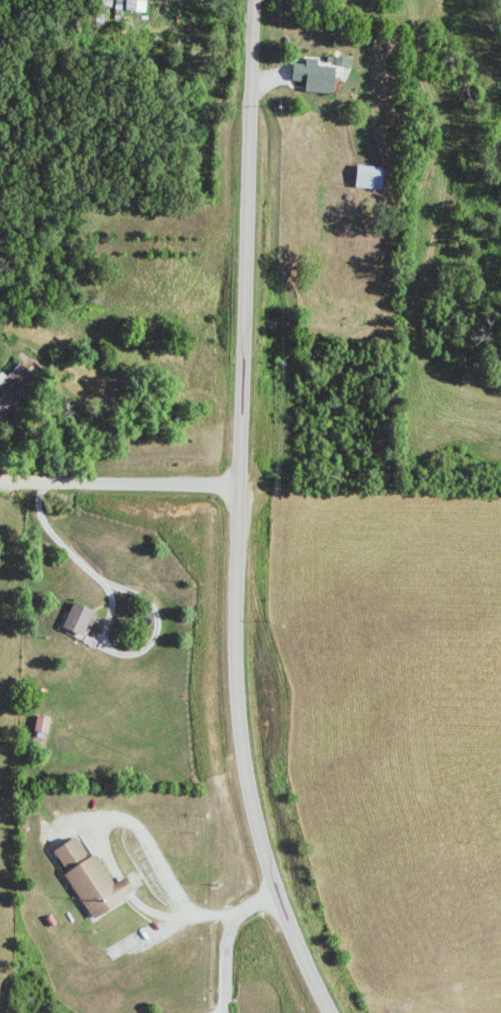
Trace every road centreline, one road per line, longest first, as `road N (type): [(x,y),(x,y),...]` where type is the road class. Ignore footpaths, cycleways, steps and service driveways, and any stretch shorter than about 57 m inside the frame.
road 1 (tertiary): [(332,1012),(275,895),(242,741),(236,645),(250,0)]
road 2 (residential): [(0,482),(238,487)]
road 3 (residential): [(224,1012),(226,922),(275,895)]

